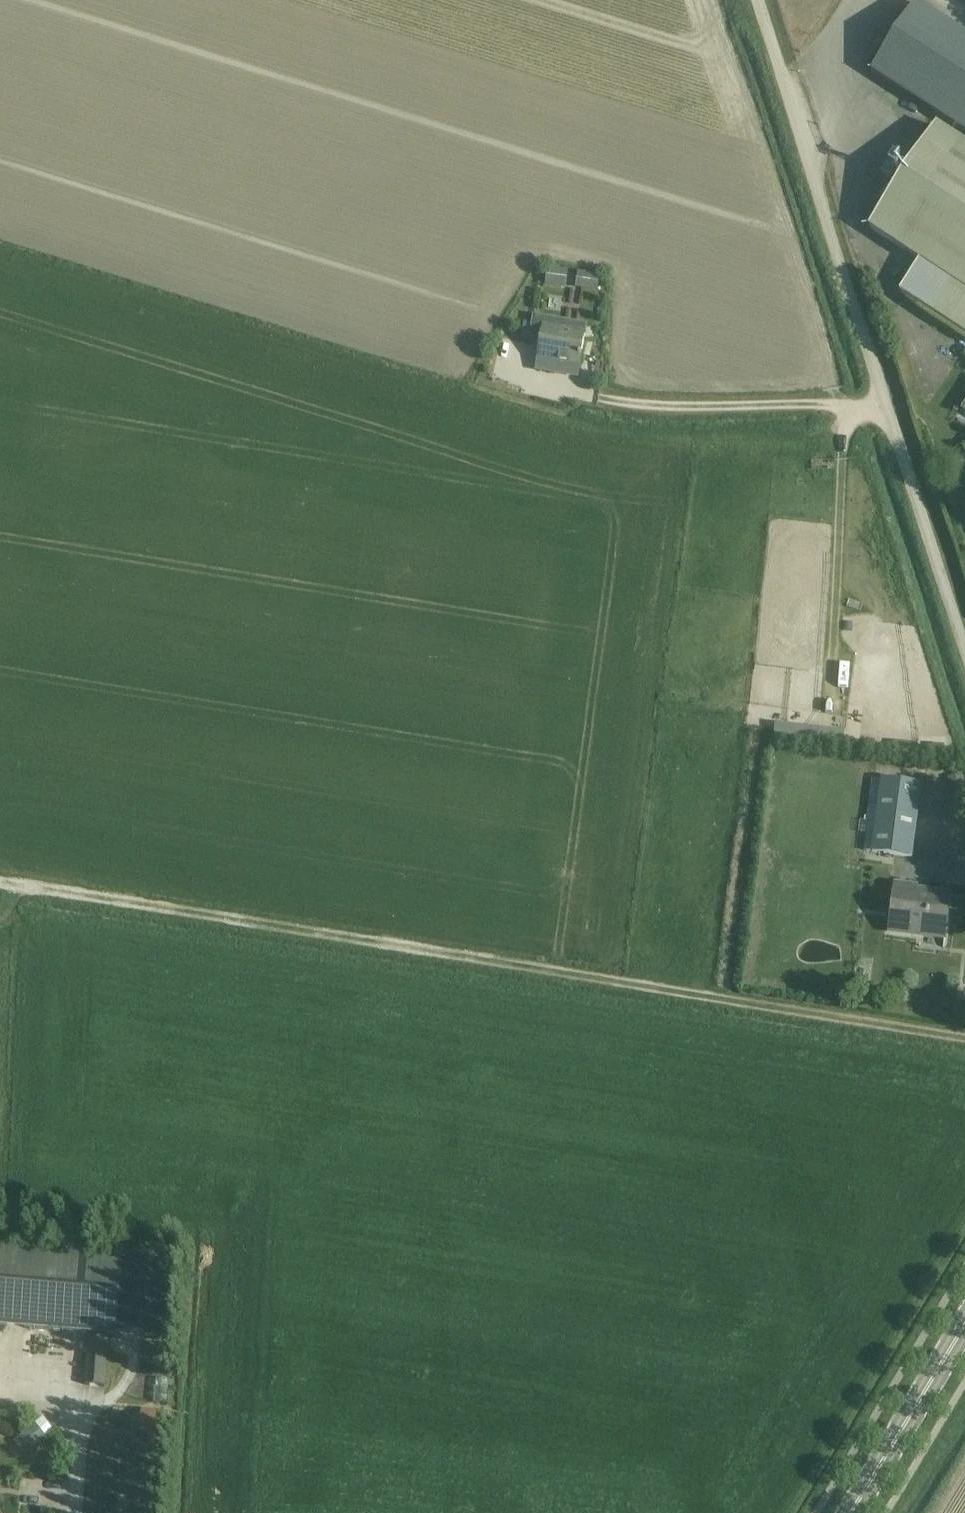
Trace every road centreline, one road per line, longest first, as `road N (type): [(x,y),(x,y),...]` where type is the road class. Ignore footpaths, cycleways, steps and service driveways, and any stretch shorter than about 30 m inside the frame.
road 1 (unclassified): [(964,646),(783,79)]
road 2 (secondary): [(852,1512),(964,1327)]

